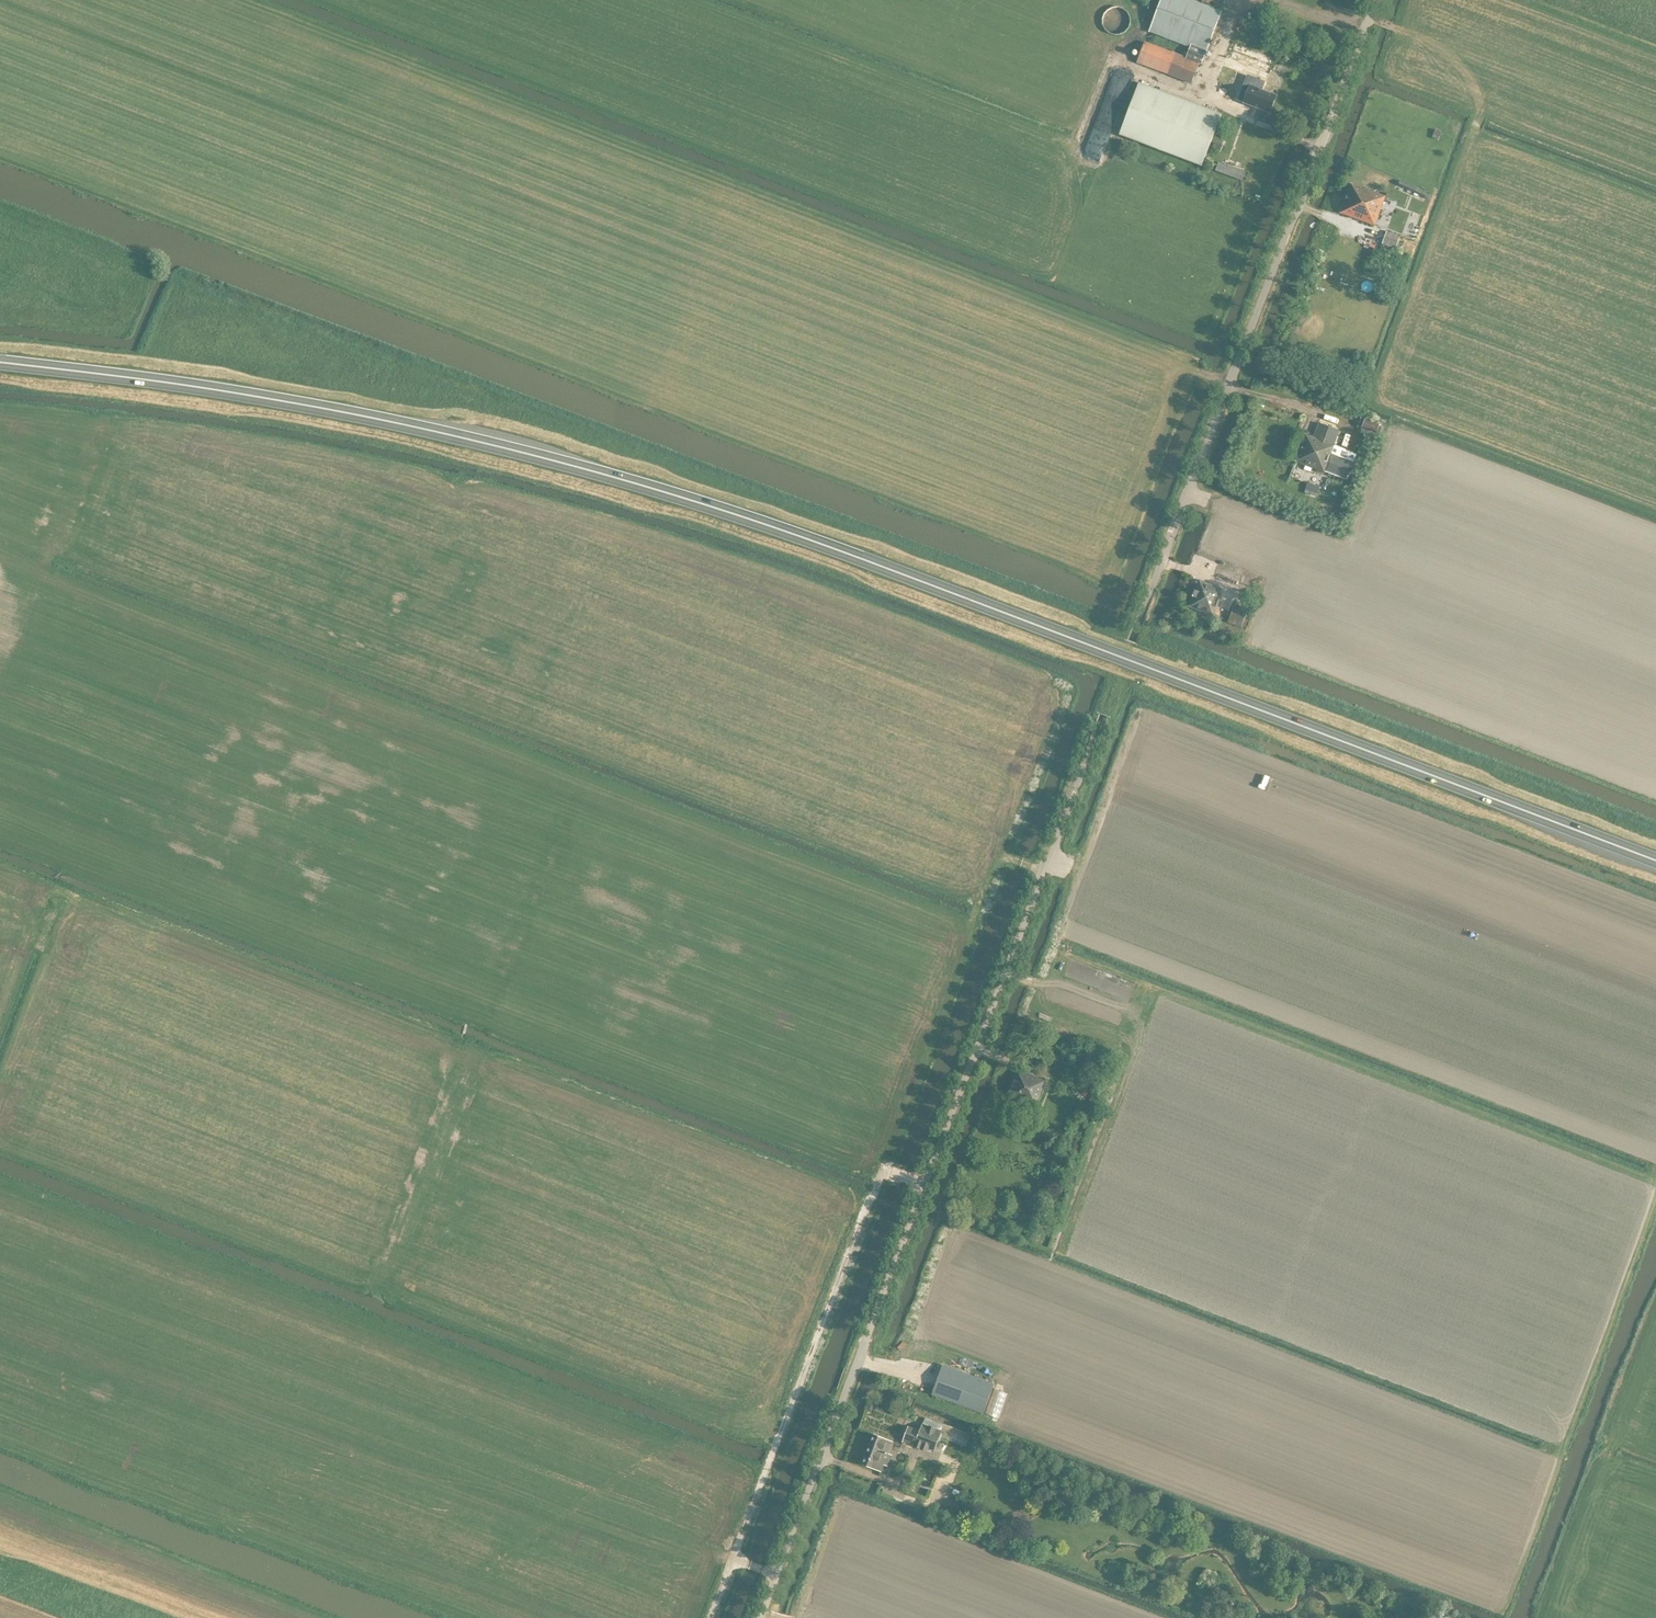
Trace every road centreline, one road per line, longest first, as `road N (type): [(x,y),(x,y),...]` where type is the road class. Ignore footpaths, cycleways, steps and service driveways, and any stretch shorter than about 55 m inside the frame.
road 1 (trunk): [(1655,860),(779,528),(637,483),(383,419),(0,362)]
road 2 (unclassified): [(762,1617),(1375,0)]
road 3 (track): [(891,1170),(881,1173),(711,1617)]

